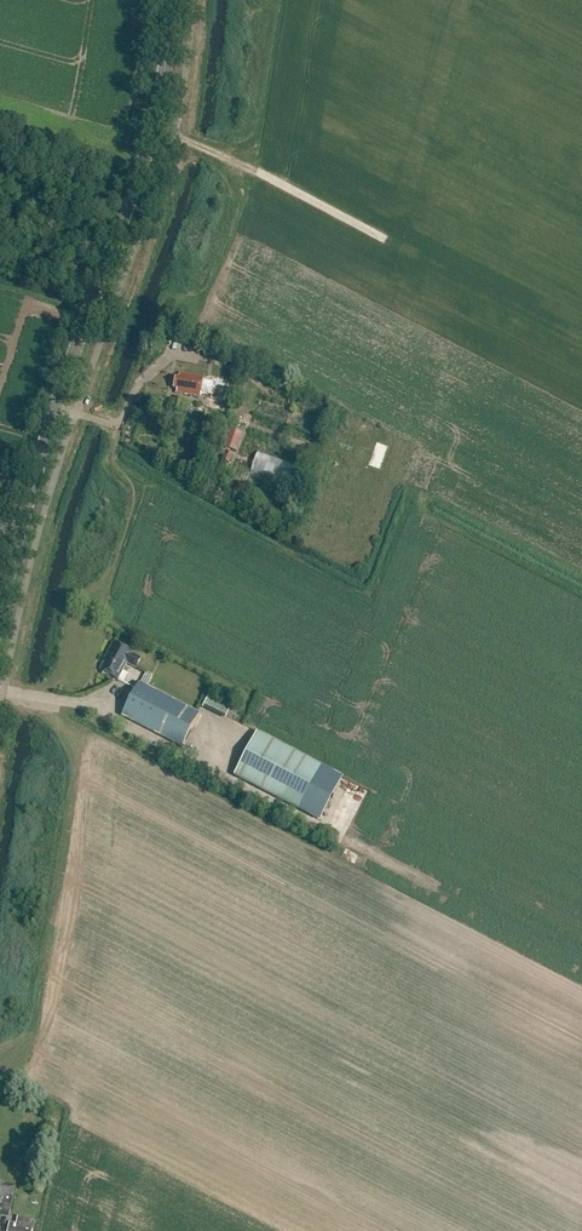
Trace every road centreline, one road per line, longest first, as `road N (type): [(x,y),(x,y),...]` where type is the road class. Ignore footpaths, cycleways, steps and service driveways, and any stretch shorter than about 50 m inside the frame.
road 1 (secondary): [(0,592),(36,456),(143,157),(175,0)]
road 2 (track): [(385,242),(150,123)]

